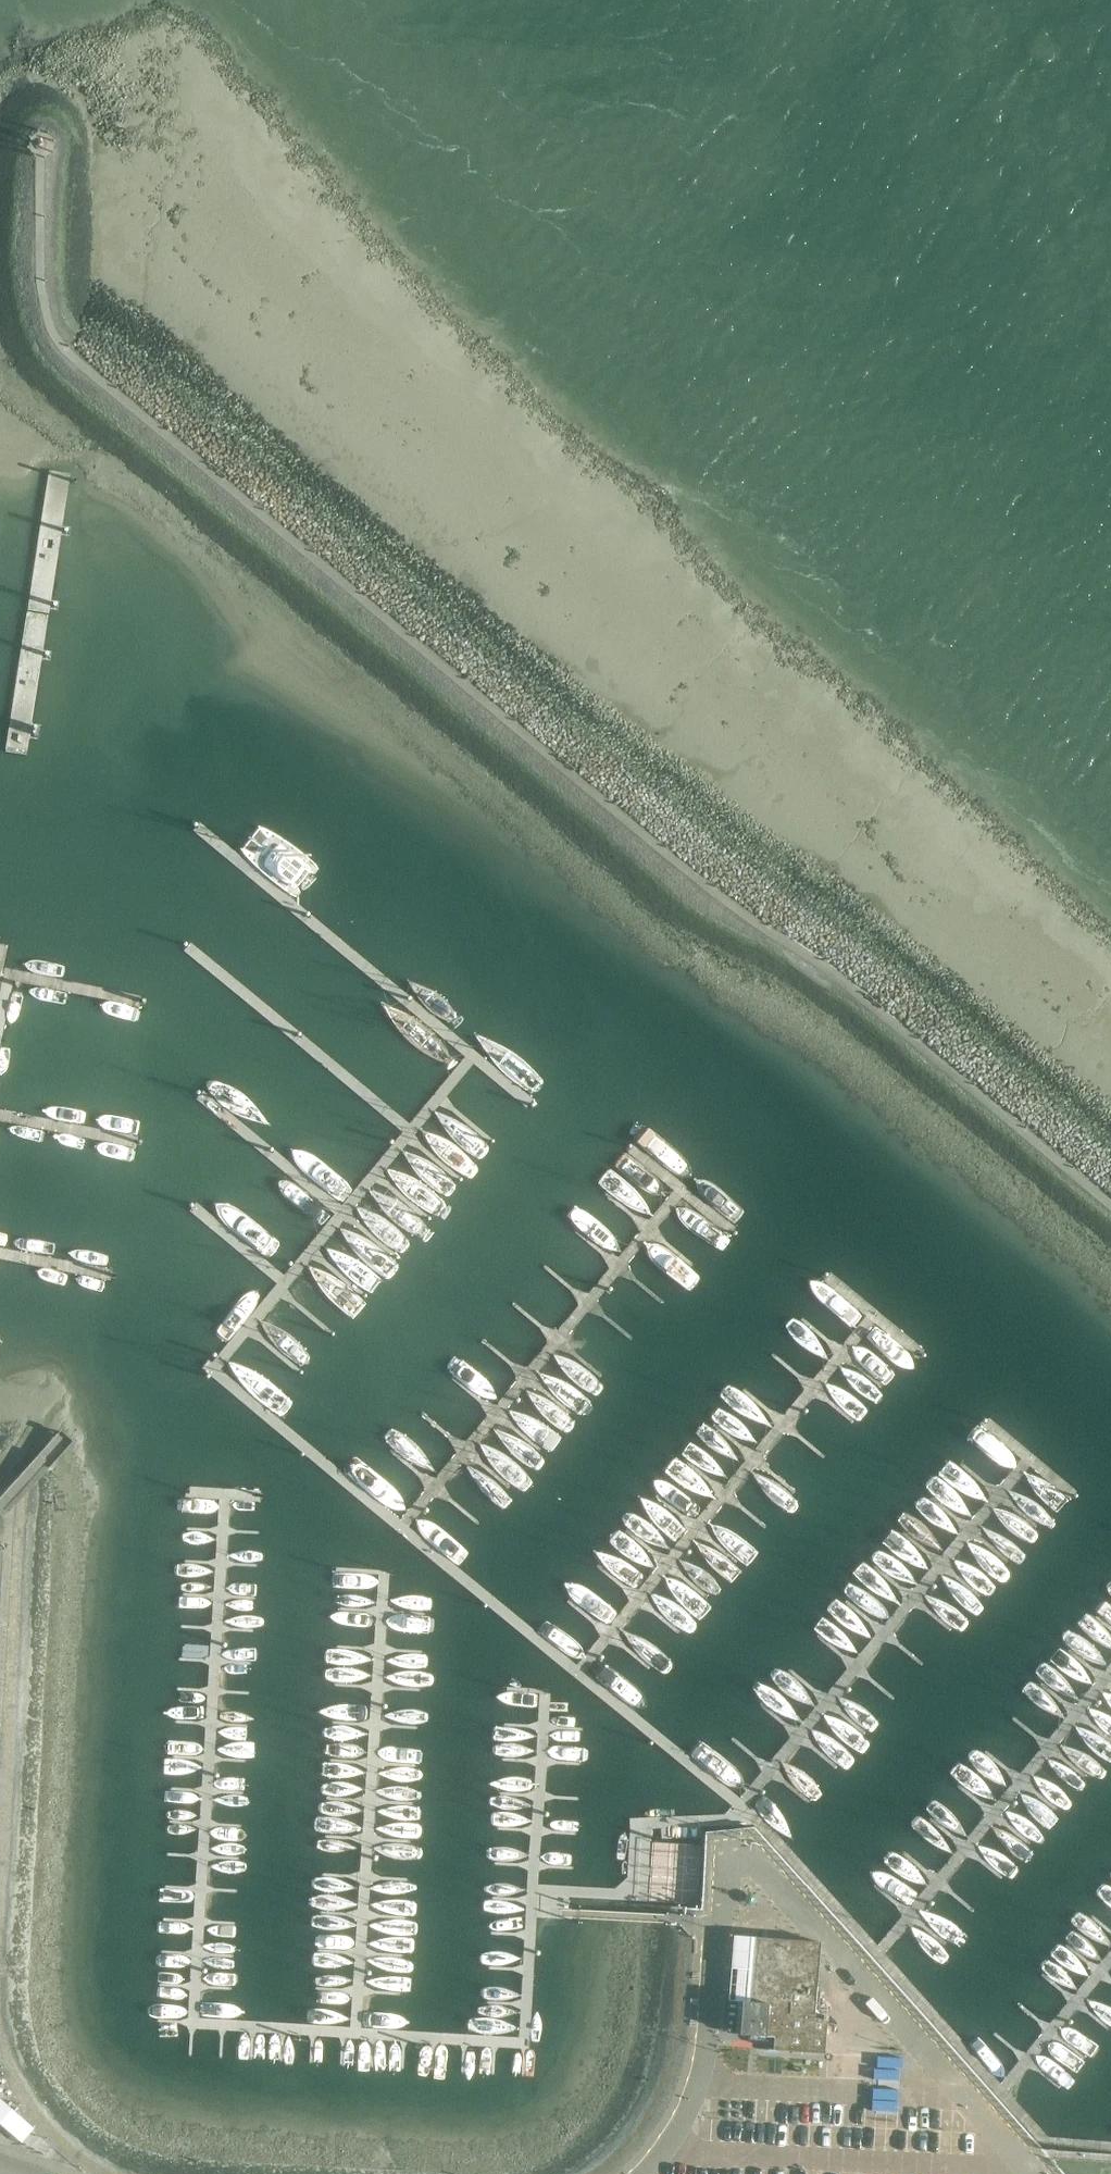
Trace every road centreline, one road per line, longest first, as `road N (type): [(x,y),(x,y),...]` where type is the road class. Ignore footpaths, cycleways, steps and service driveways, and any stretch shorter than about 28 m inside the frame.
road 1 (unclassified): [(1030,2173),(754,1863)]
road 2 (unclassified): [(645,2173),(700,2081),(715,1924),(729,1866),(754,1863)]

